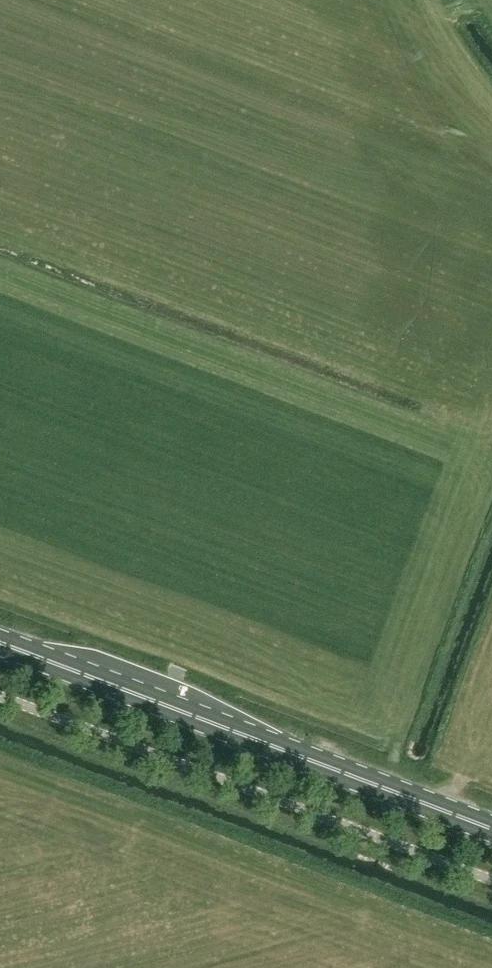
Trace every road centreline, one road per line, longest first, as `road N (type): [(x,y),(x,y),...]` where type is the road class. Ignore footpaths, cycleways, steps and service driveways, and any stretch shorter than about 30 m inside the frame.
road 1 (primary): [(491,829),(0,642)]

